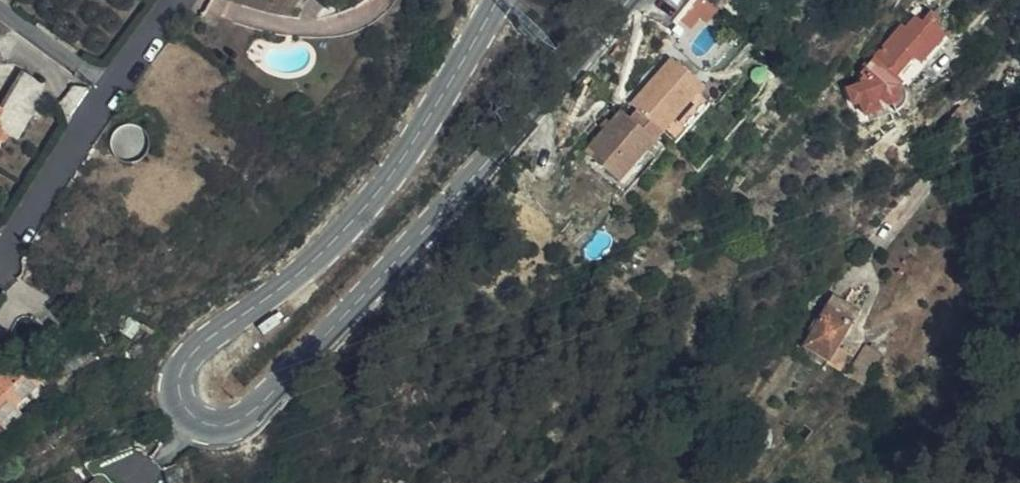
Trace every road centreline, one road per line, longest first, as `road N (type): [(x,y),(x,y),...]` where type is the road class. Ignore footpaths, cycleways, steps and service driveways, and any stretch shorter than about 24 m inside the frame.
road 1 (tertiary): [(623,0),(269,398),(237,422),(200,419),(184,400),(185,363),(309,265),(388,180),(498,0)]
road 2 (residential): [(173,0),(0,264)]

